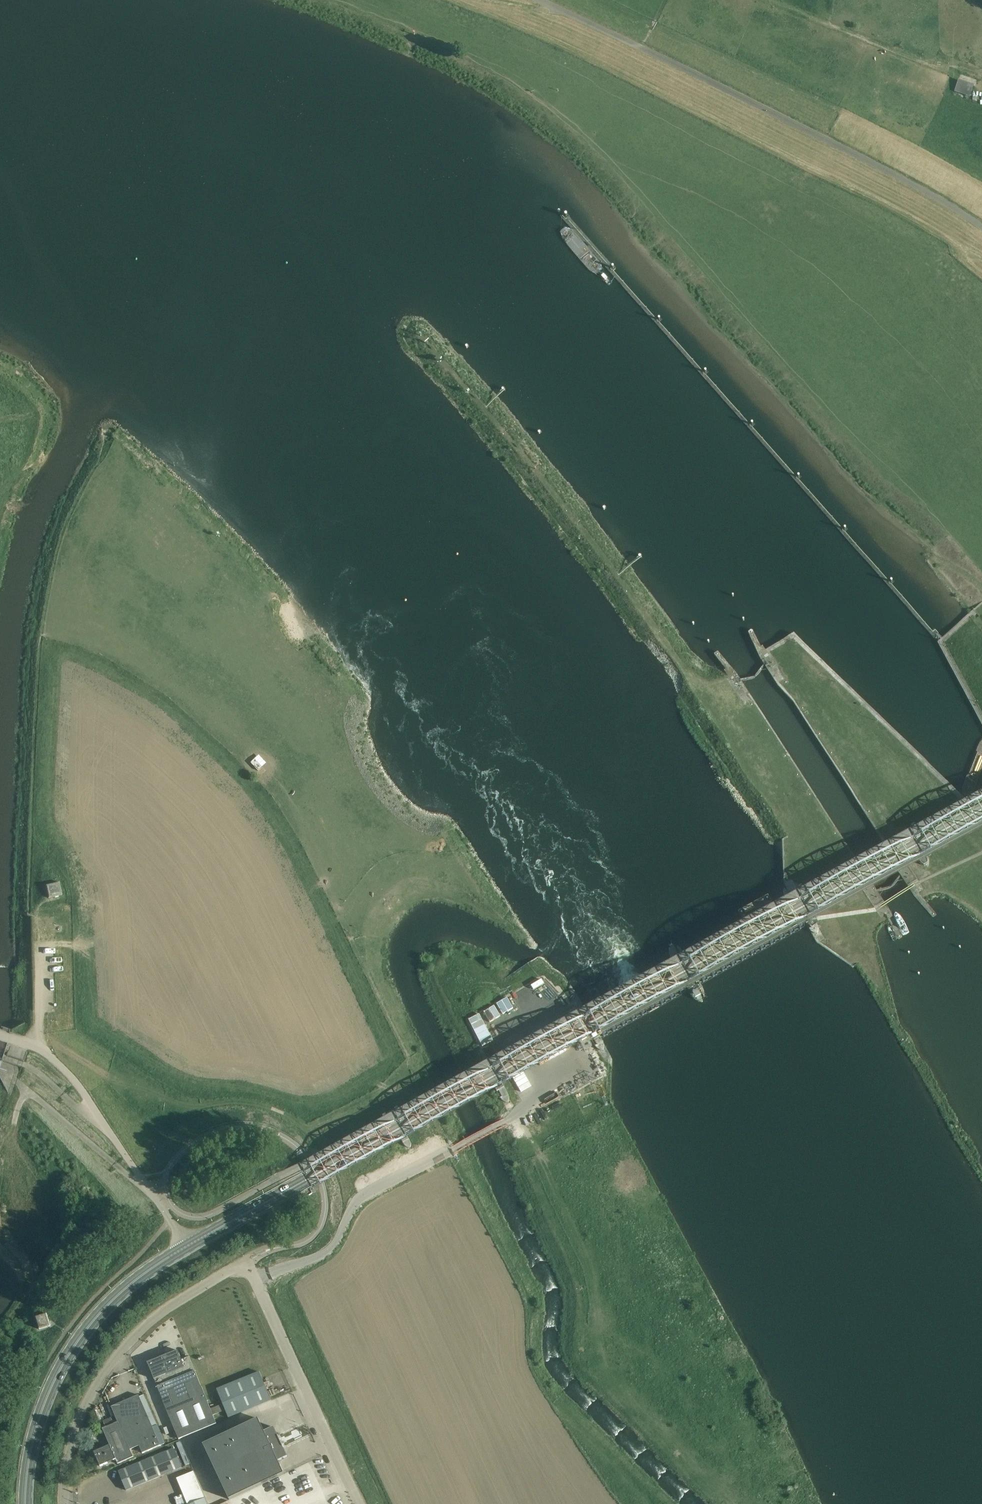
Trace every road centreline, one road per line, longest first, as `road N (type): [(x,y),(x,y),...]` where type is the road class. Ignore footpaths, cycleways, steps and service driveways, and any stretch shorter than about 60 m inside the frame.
road 1 (primary): [(187,1246),(981,811)]
road 2 (unclassified): [(64,1503),(76,1431),(110,1367),(165,1313),(248,1263)]
road 3 (primary): [(26,1503),(42,1410),(75,1345),(110,1302),(187,1246)]
road 4 (unclassified): [(187,1246),(72,1077),(34,1046),(0,1035)]
road 5 (unclassified): [(358,1503),(248,1263)]

